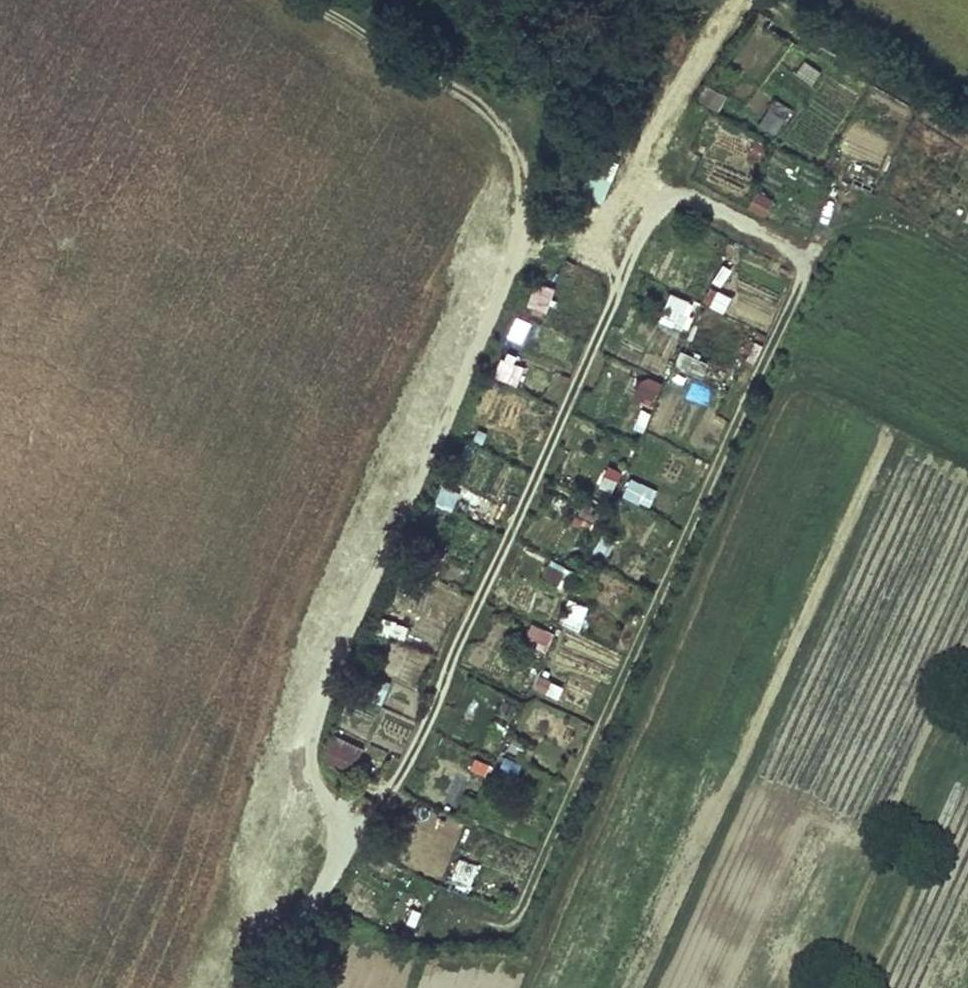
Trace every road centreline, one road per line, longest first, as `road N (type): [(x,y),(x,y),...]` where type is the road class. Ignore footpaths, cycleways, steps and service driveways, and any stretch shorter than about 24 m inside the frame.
road 1 (track): [(350,830),(387,797),(407,762),(645,217),(668,196),(686,194),(795,252),(798,281),(522,897),(509,912),(475,919)]
road 2 (track): [(310,0),(465,95),(509,139),(523,178),(503,286),(312,723),(316,778),(350,830)]
road 3 (track): [(668,196),(646,163),(661,112),(681,75),(737,19),(745,0)]
road 4 (track): [(350,830),(343,857),(256,987)]

